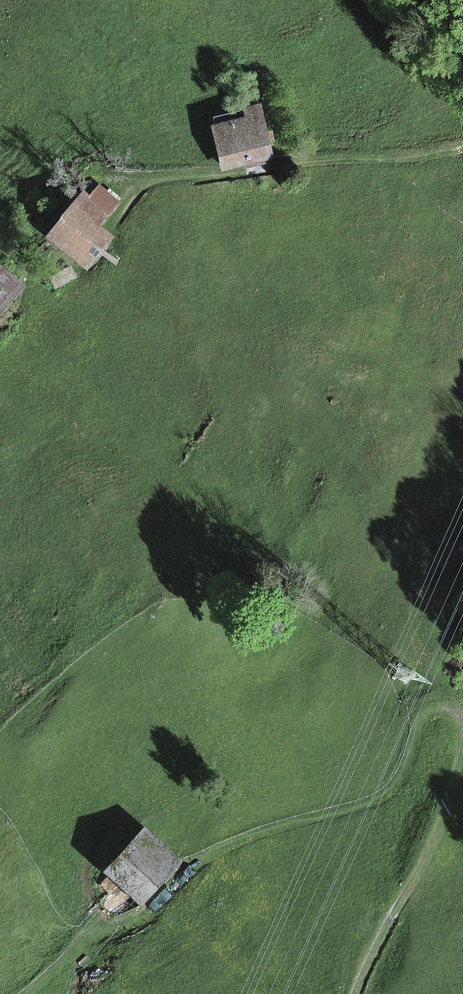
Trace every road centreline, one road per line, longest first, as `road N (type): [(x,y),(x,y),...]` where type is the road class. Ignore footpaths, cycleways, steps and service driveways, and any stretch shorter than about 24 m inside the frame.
road 1 (track): [(462,728),(450,713),(433,714),(383,794),(205,857),(136,917),(87,935)]
road 2 (track): [(357,993),(442,822),(462,748)]
road 3 (track): [(292,164),(165,179),(147,185),(119,221)]

